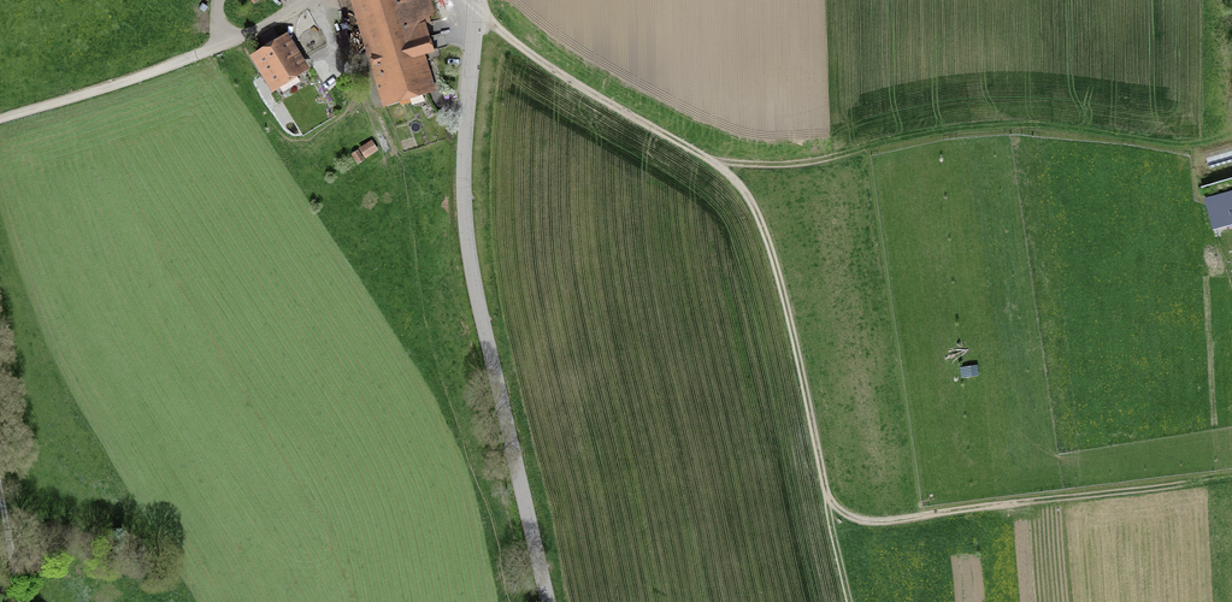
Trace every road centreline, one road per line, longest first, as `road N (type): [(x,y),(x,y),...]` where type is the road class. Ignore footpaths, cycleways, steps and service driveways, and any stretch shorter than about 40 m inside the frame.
road 1 (track): [(713,159),(804,163),(942,129),(1033,124),(1169,140),(1203,137),(1215,129),(1206,79),(1208,0)]
road 2 (unclassified): [(548,601),(466,234),(476,0)]
road 3 (track): [(830,496),(861,521),(1231,481)]
road 4 (track): [(317,0),(162,71),(0,119)]
road 5 (track): [(713,159),(554,69),(464,0)]
road 6 (track): [(0,476),(23,601)]

